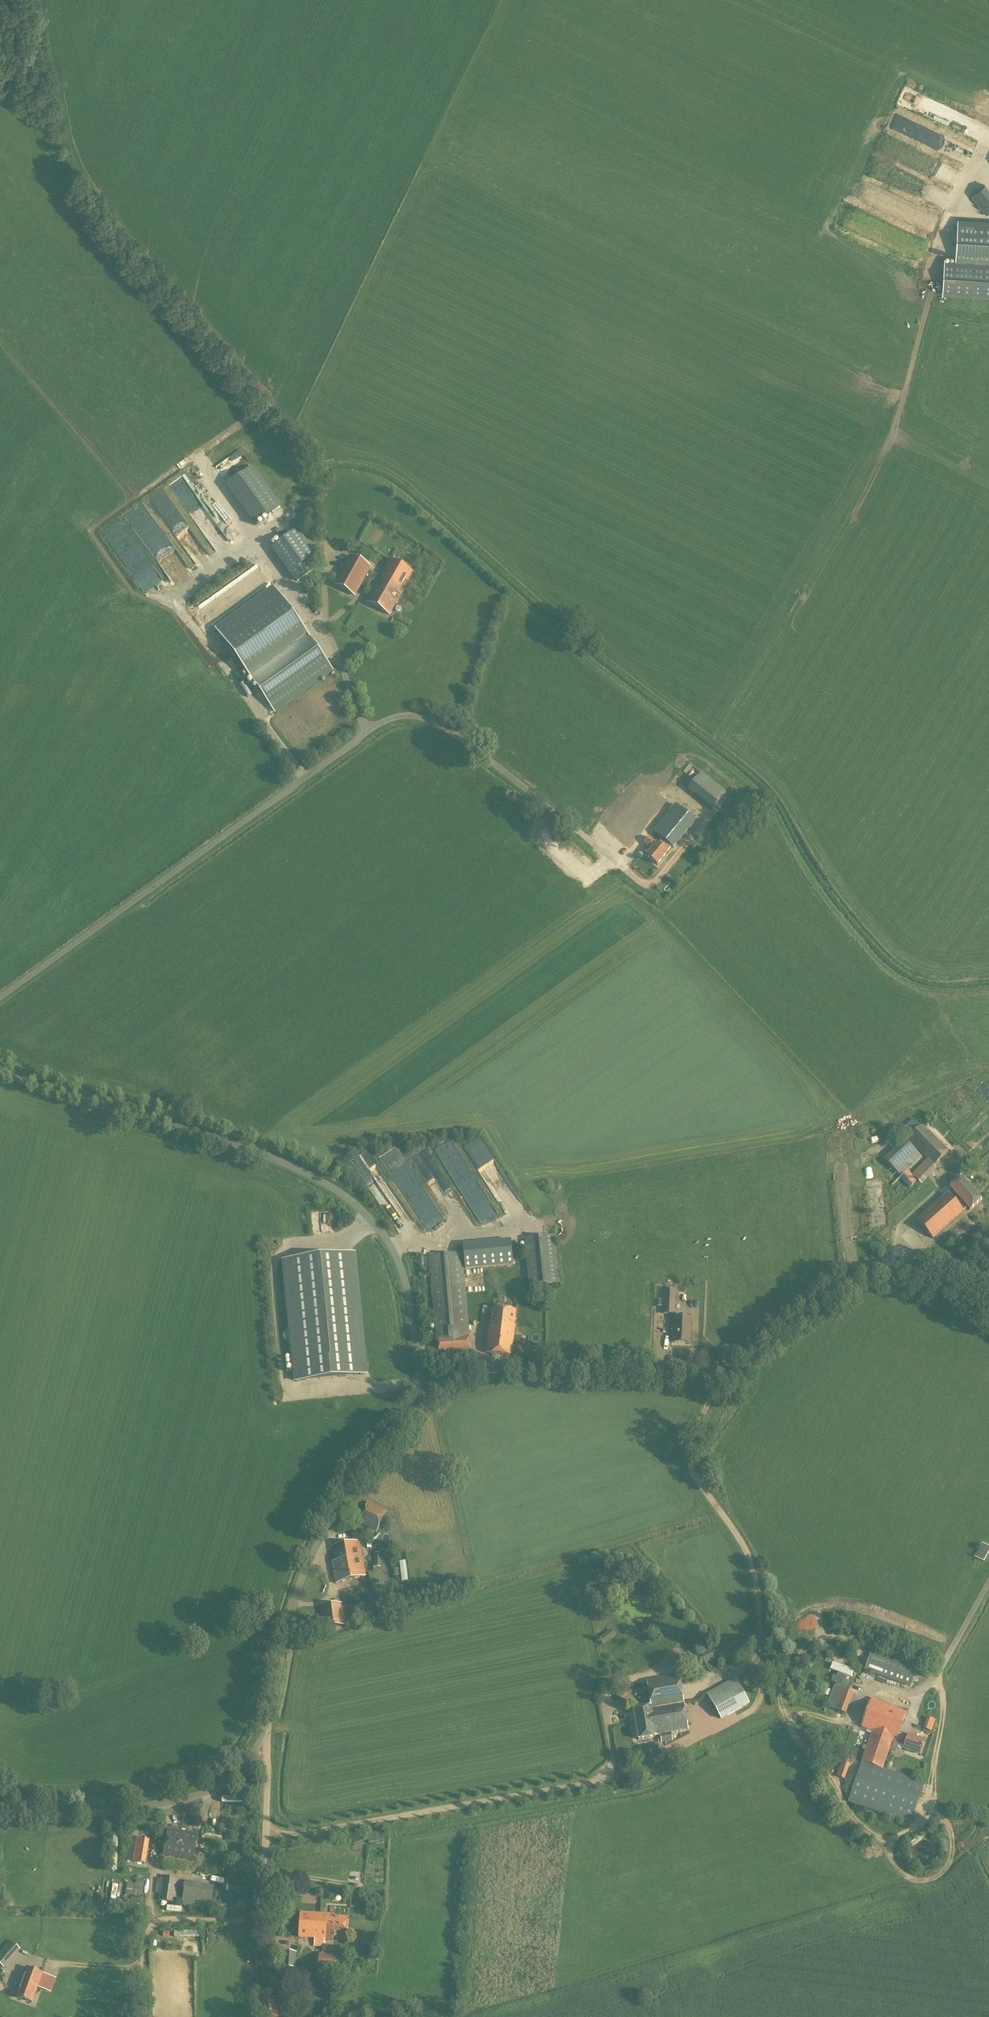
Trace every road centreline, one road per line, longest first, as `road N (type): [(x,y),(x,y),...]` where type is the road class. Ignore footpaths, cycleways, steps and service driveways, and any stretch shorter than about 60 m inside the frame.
road 1 (residential): [(0,998),(386,720),(406,715),(443,726),(583,835)]
road 2 (unclassified): [(0,1813),(166,1806),(214,1793),(242,1774),(266,1732),(288,1625),(330,1516),(433,1396)]
road 3 (unclassified): [(433,1396),(421,1375),(402,1272),(385,1239),(328,1185),(283,1162),(0,1070)]
road 4 (track): [(142,2016),(146,1941),(167,1921),(231,1920),(258,1880),(263,1737)]
road 5 (unclassified): [(714,1376),(744,1366),(841,1288),(877,1272),(913,1278),(988,1312)]
road 6 (unclassified): [(760,1660),(748,1552),(690,1467),(688,1451),(714,1376)]
road 7 (unclassified): [(433,1396),(464,1377),(510,1369),(714,1376)]
road 8 (track): [(940,1670),(944,1711),(925,1818),(988,1819)]

